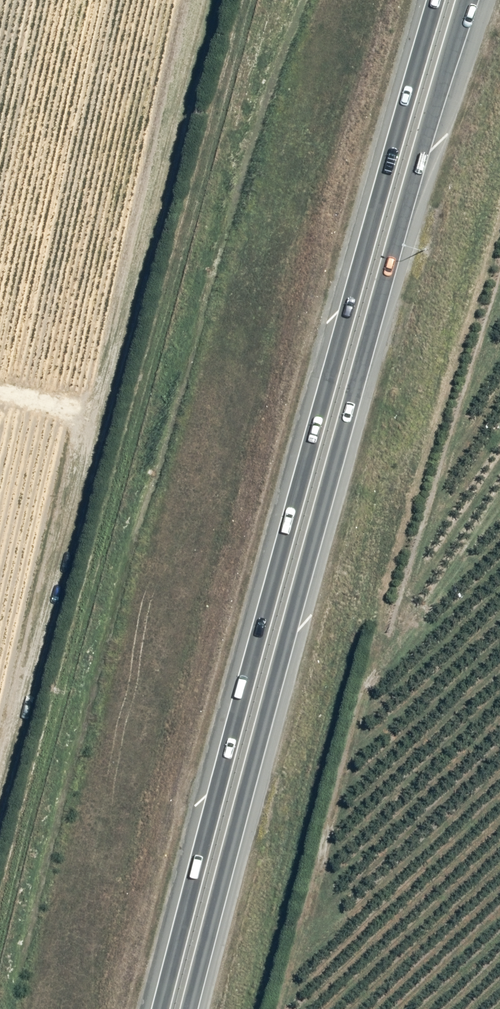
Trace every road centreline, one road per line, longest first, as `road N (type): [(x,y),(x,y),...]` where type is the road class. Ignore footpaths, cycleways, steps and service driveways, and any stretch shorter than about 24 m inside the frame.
road 1 (trunk): [(471,0),(397,244),(189,1008)]
road 2 (trunk): [(160,1008),(438,0)]

